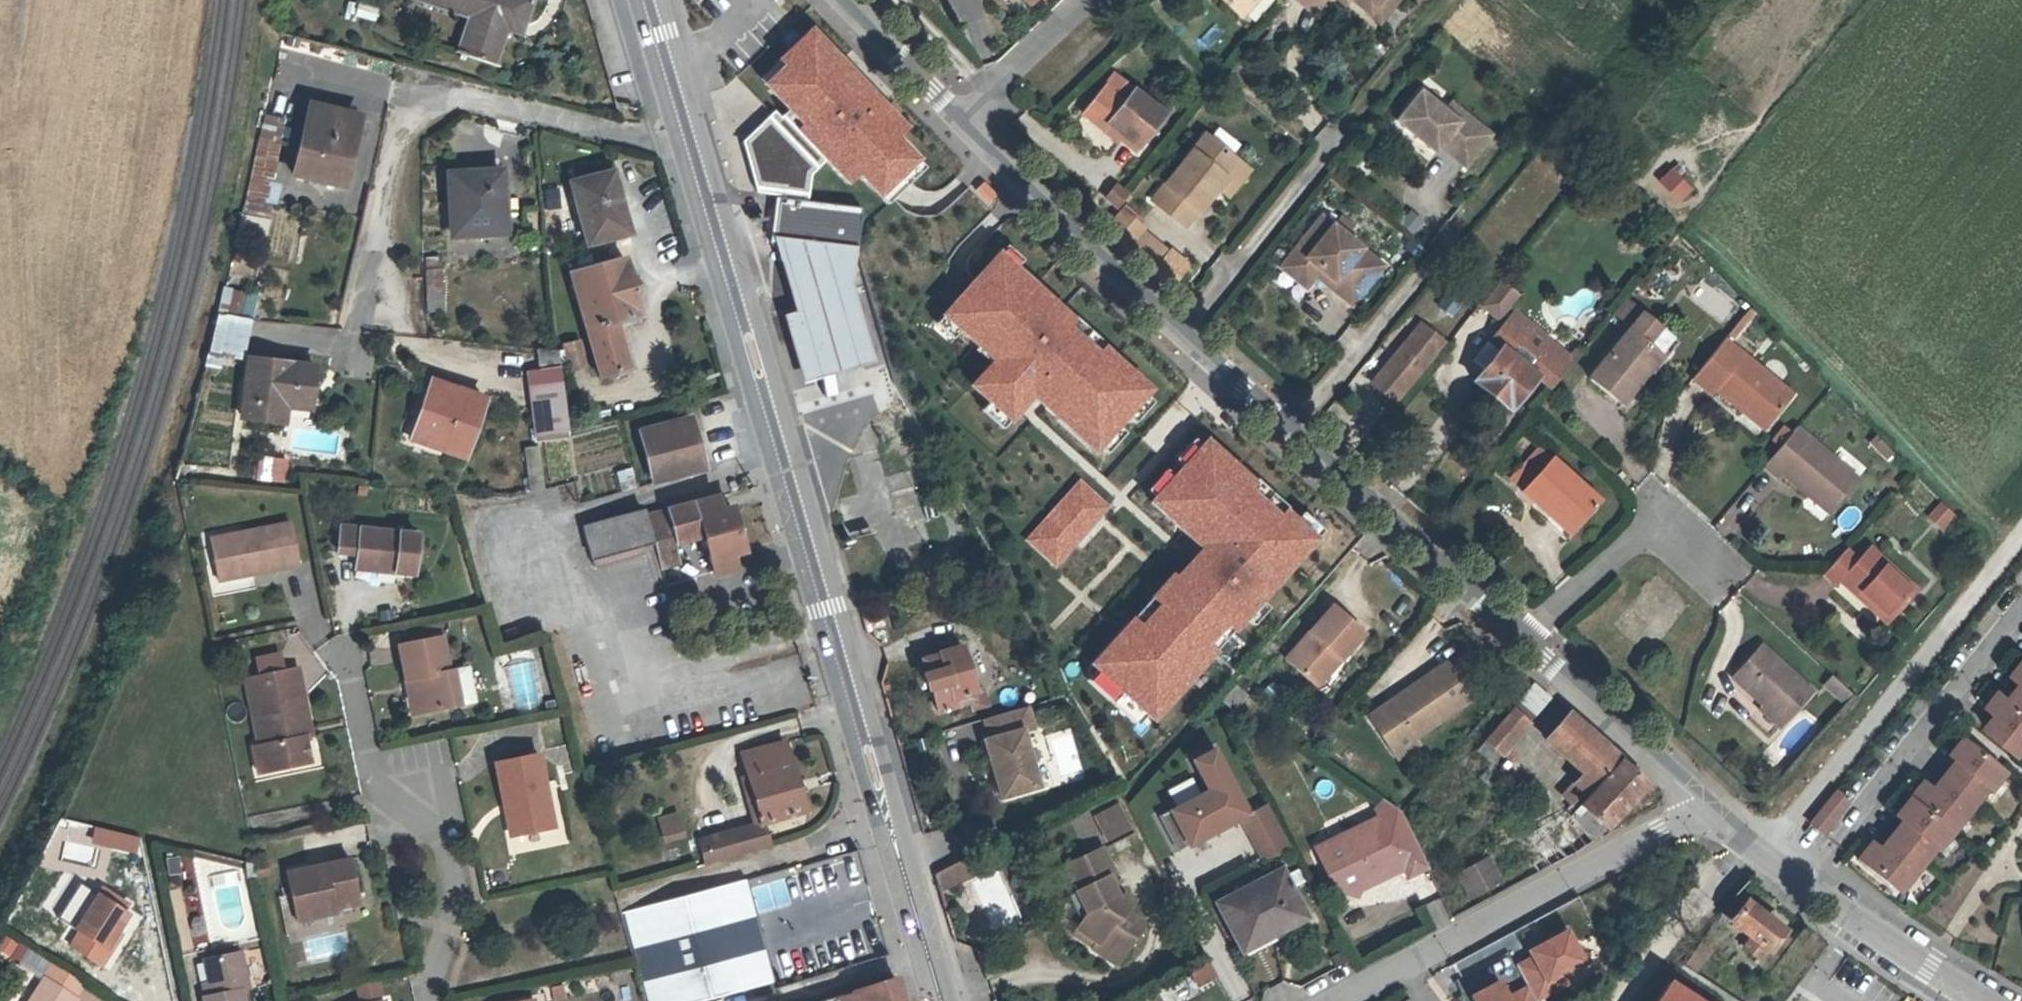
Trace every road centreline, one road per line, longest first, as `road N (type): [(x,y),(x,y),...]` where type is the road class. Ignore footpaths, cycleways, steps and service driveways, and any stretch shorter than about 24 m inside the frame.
road 1 (tertiary): [(952,110),(1175,335),(1704,804)]
road 2 (primary): [(688,155),(885,820)]
road 3 (residential): [(364,299),(408,83),(688,155)]
road 4 (track): [(2021,521),(1765,853)]
road 5 (tertiary): [(1704,804),(1335,1000)]
road 6 (tertiary): [(1704,804),(1804,883),(1982,1000)]
road 7 (residential): [(885,820),(630,894)]
road 8 (primary): [(885,820),(941,1000)]
road 9 (track): [(1451,0),(1332,144)]
road 10 (residential): [(1084,0),(1030,53),(952,110)]
road 11 (primary): [(641,0),(688,155)]
road 12 (tertiary): [(843,0),(952,110)]

